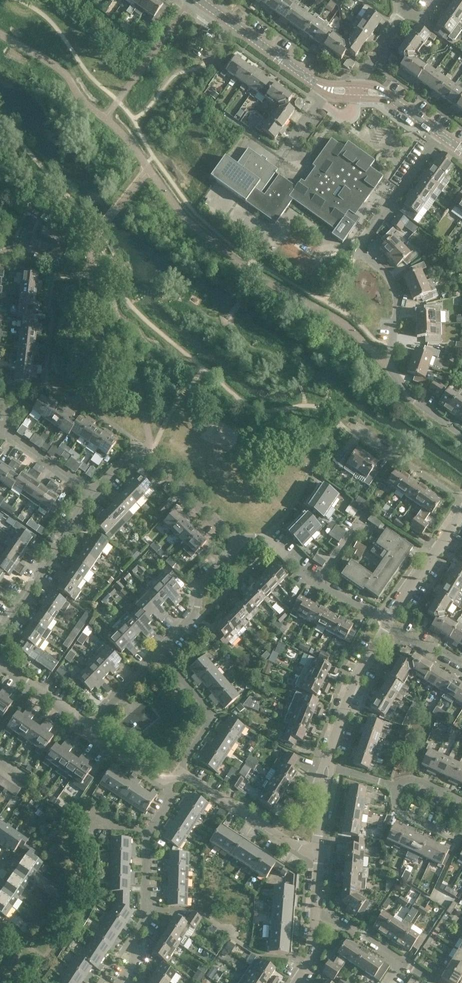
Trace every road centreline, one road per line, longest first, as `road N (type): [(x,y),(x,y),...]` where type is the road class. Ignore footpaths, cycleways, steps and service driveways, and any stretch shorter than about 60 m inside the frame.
road 1 (residential): [(461,435),(403,388),(391,368),(397,297),(359,252),(441,135)]
road 2 (residential): [(122,982),(152,913),(149,836),(175,795),(172,780)]
road 3 (residential): [(0,631),(92,493)]
road 4 (residential): [(319,852),(301,849),(181,771)]
road 5 (residential): [(326,765),(355,680),(387,622)]
road 6 (residential): [(181,771),(209,723),(207,707),(160,652)]
road 7 (residential): [(239,541),(134,448)]
road 8 (residential): [(435,982),(315,910)]
road 9 (residential): [(160,652),(195,616),(207,575),(239,541)]
road 10 (residential): [(387,622),(461,512)]
road 11 (residential): [(461,501),(351,430)]

